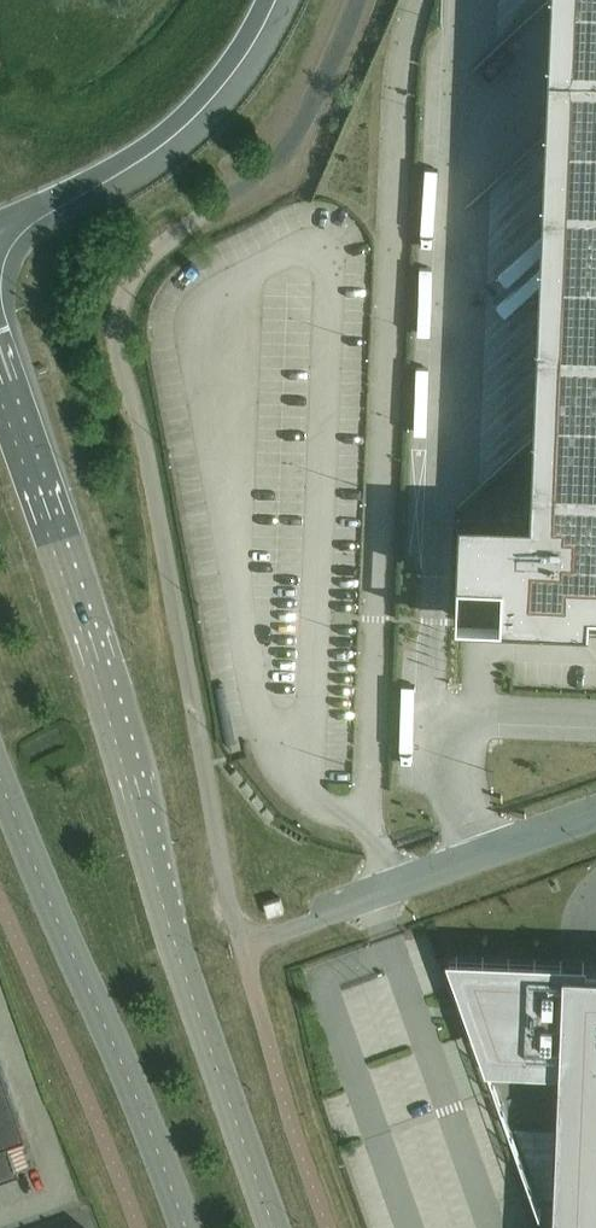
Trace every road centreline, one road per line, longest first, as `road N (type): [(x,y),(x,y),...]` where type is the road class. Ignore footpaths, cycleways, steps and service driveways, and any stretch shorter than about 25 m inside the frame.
road 1 (tertiary): [(276,1227),(150,864),(103,678),(0,397)]
road 2 (tertiary): [(0,780),(184,1227)]
road 3 (motorway): [(0,214),(115,164),(180,116),(225,67),(264,0)]
road 4 (unclassified): [(595,813),(327,911)]

